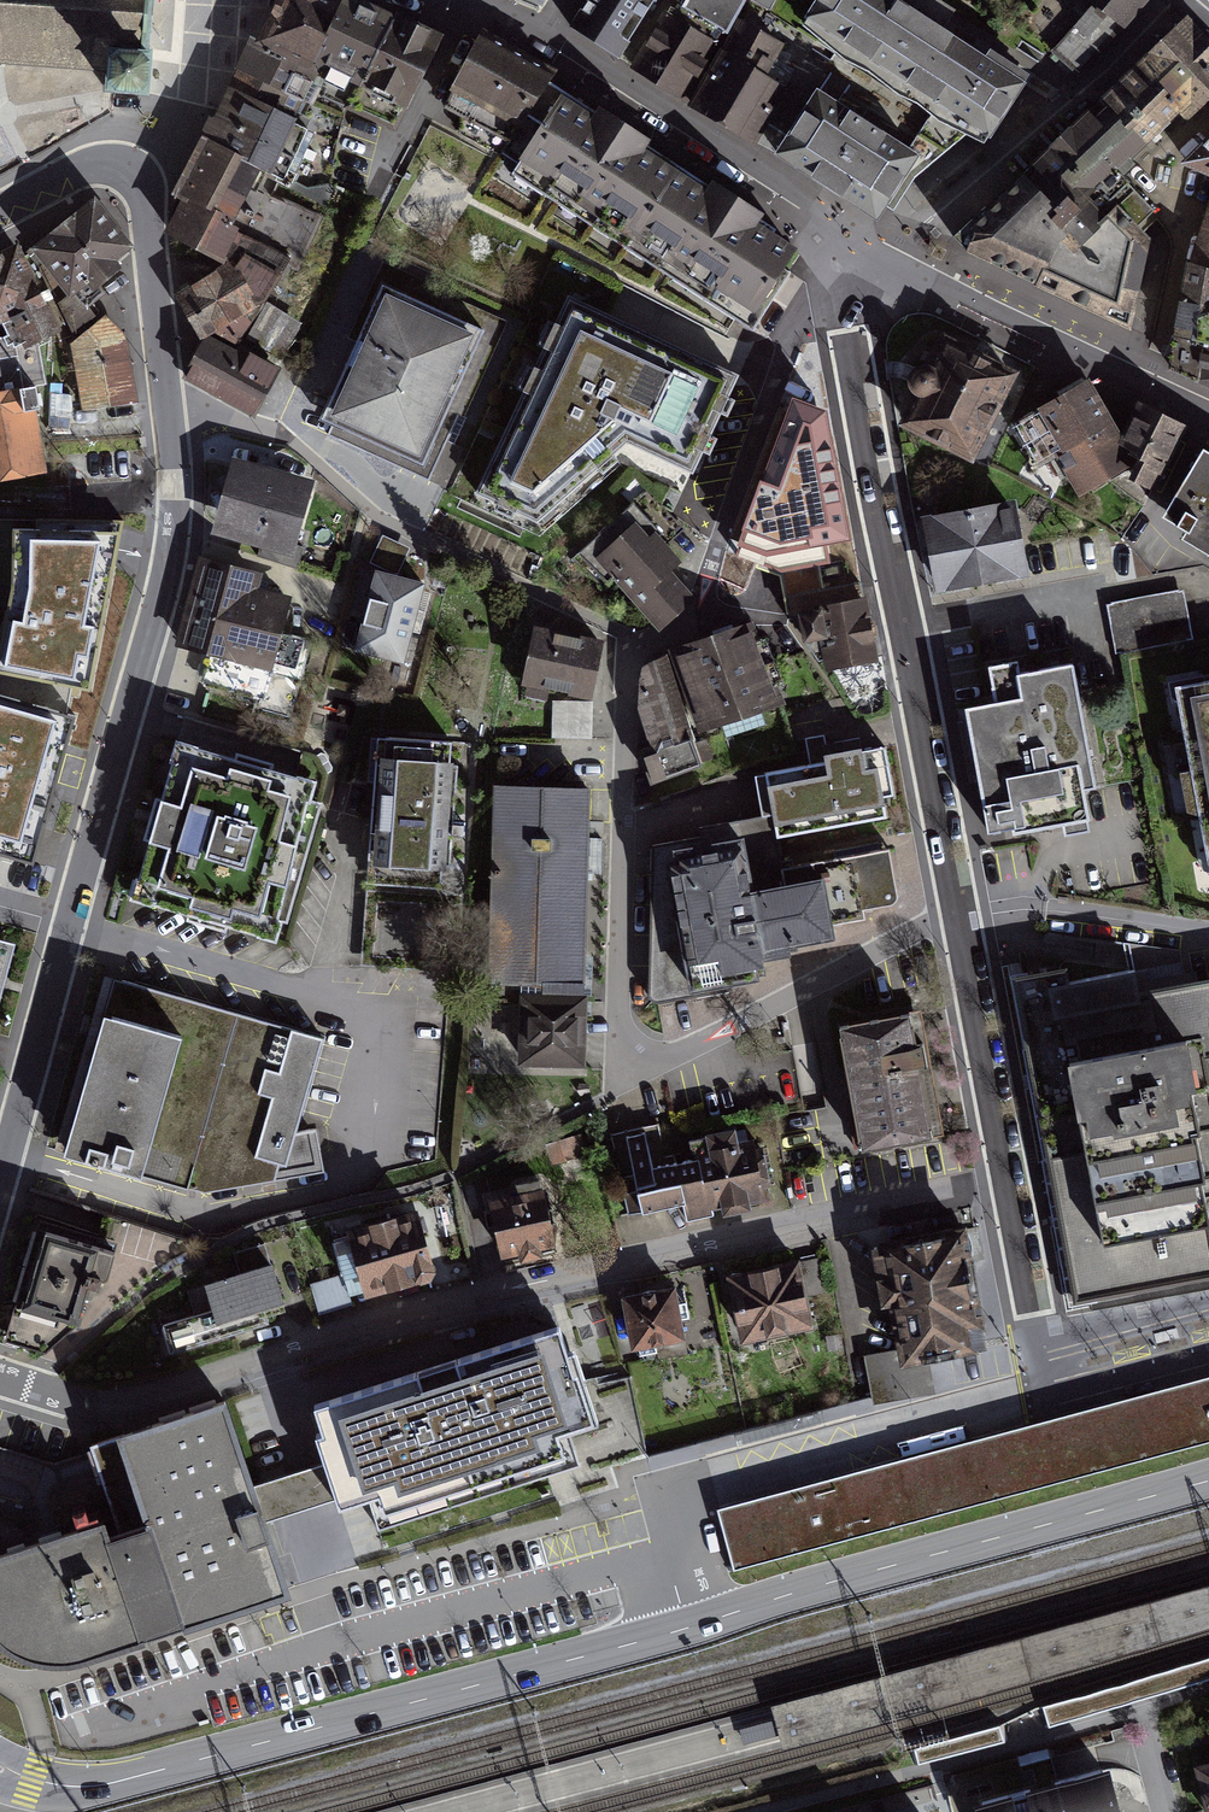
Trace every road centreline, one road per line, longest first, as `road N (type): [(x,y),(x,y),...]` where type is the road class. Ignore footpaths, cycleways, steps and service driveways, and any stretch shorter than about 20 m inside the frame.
road 1 (residential): [(839,286),(796,327),(713,559),(705,612),(627,654),(620,1084),(960,914)]
road 2 (primary): [(0,1767),(83,1786),(160,1771),(1208,1480)]
road 3 (residential): [(1007,1175),(605,1264),(111,1407),(0,1378)]
road 4 (residential): [(0,1185),(168,568),(176,489)]
road 5 (residential): [(839,286),(875,508),(960,914)]
road 6 (residential): [(459,0),(885,265)]
road 7 (residential): [(1208,416),(885,265)]
road 8 (residential): [(176,489),(144,183),(119,164)]
road 9 (residential): [(960,914),(1007,1175)]
road 10 (residential): [(1036,1339),(1047,1397),(1208,1356)]
road 11 (residential): [(240,0),(188,96),(119,164)]
road 12 (residential): [(1208,1297),(1036,1339)]
road 13 (residential): [(1007,1175),(1036,1339)]
road 14 (residential): [(119,164),(72,171),(0,212)]

